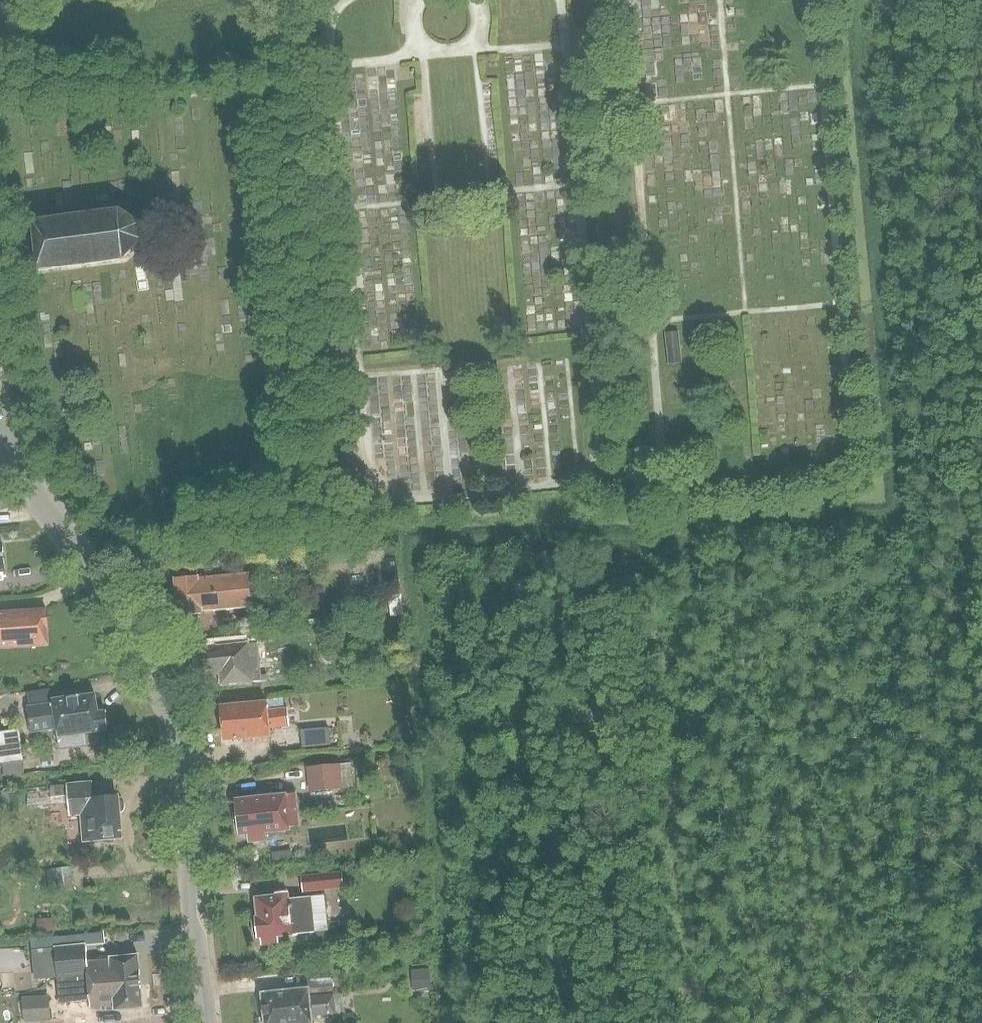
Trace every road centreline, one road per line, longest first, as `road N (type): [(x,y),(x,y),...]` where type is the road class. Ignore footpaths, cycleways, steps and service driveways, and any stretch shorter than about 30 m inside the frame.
road 1 (secondary): [(204,1022),(177,755),(135,641),(39,498),(0,410)]

